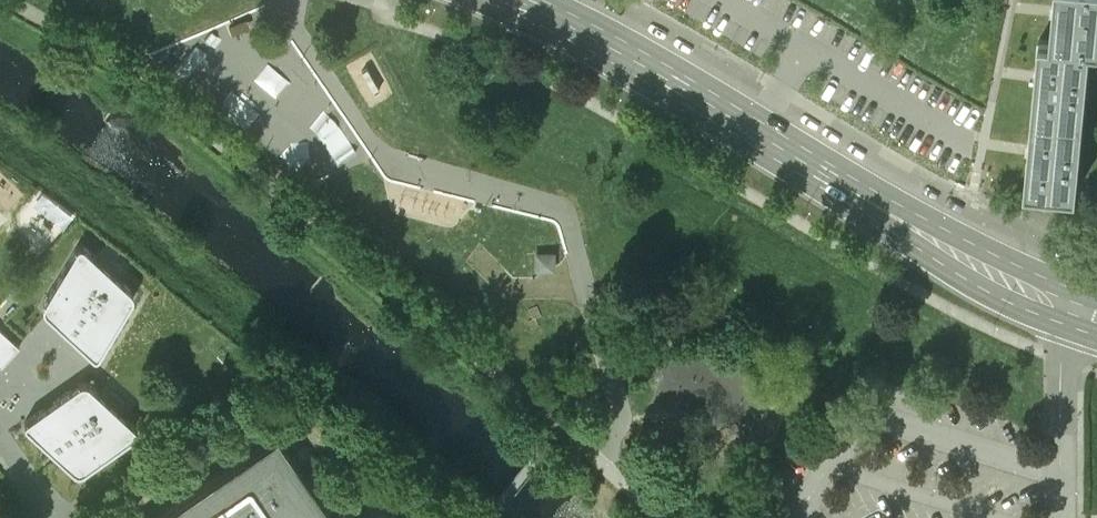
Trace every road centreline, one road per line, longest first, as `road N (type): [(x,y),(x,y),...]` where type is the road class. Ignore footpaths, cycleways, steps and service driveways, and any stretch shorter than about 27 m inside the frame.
road 1 (primary): [(525,0),(614,42),(959,252),(1096,311)]

